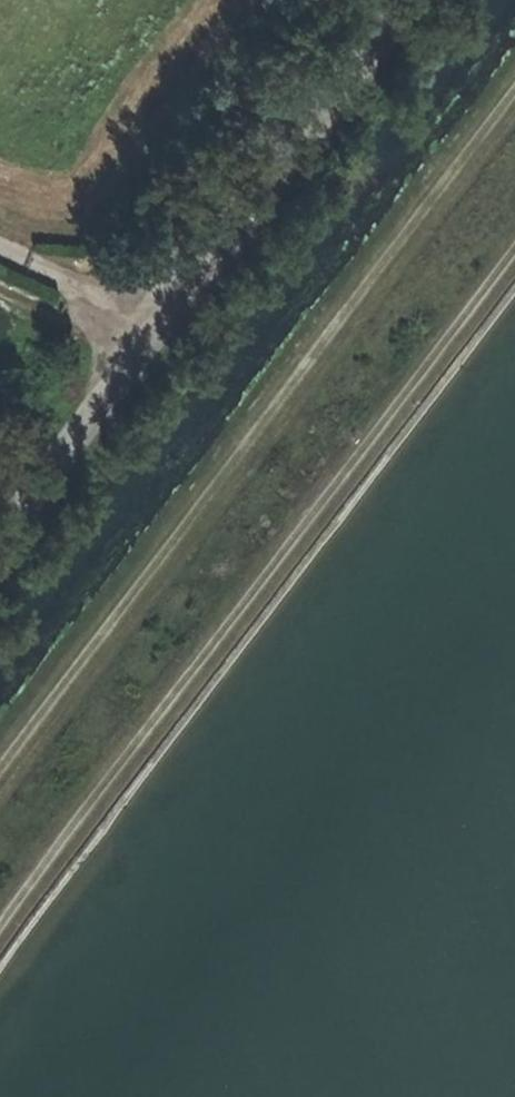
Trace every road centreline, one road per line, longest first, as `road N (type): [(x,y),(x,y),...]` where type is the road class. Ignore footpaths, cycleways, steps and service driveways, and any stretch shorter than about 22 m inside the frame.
road 1 (track): [(514,105),(0,786)]
road 2 (track): [(0,927),(514,248)]
road 3 (tertiary): [(403,0),(0,528)]
road 4 (track): [(144,337),(0,287)]

